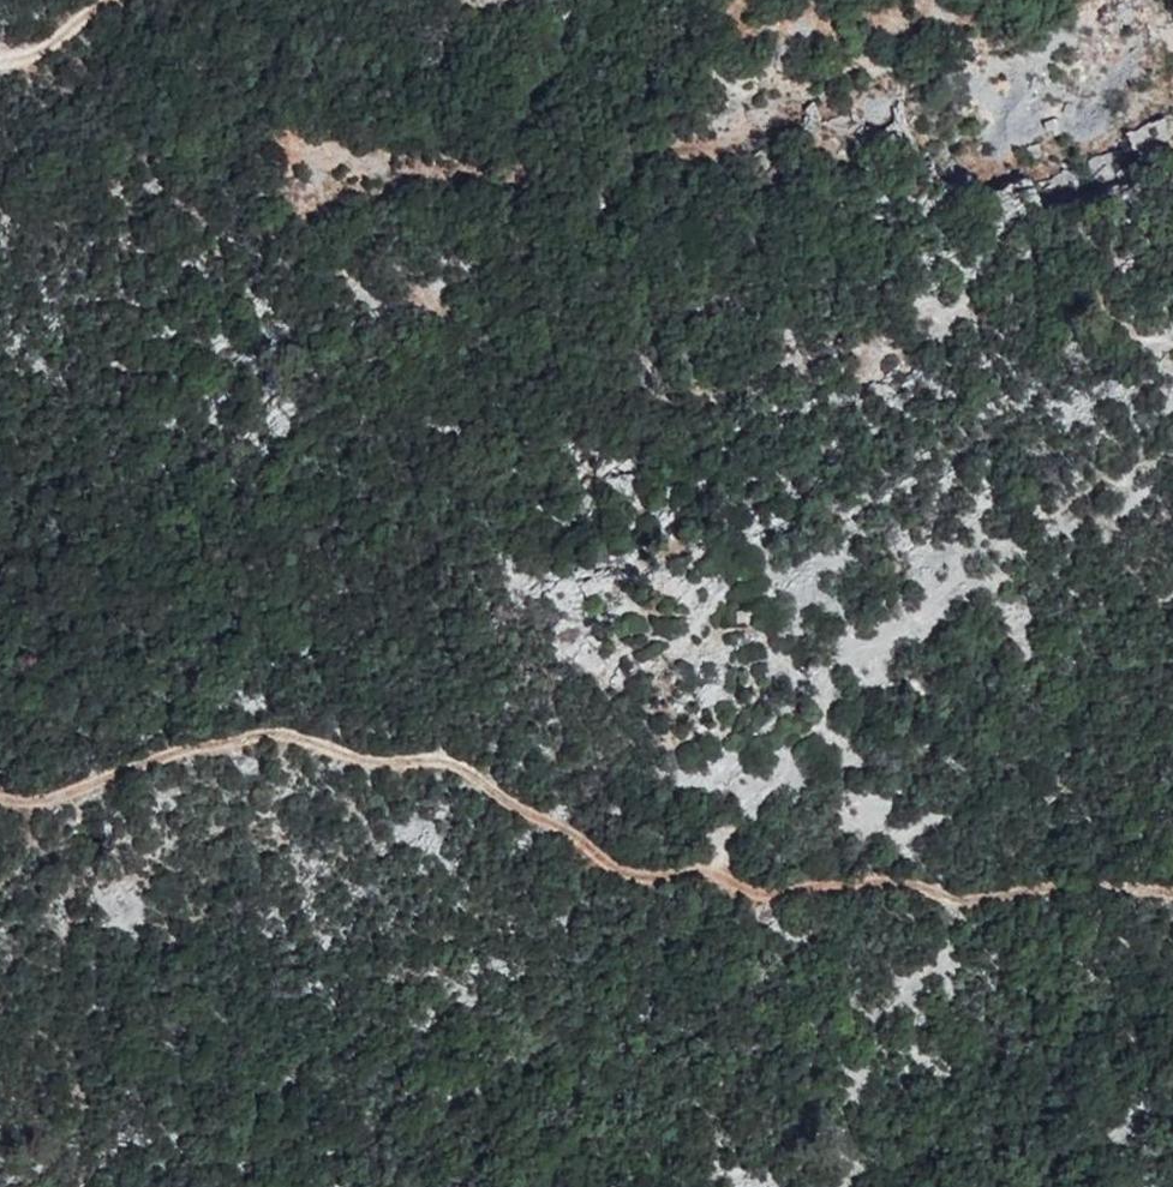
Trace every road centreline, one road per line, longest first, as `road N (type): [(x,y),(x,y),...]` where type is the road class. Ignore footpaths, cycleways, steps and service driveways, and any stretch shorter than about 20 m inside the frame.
road 1 (track): [(0,790),(65,798),(117,770),(280,728),(323,752),(373,766),(444,763),(500,787),(549,830),(639,874),(715,871),(761,898),(849,876),(909,877),(954,904),(1064,883),(1172,893)]
road 2 (track): [(0,57),(25,55),(105,0)]

